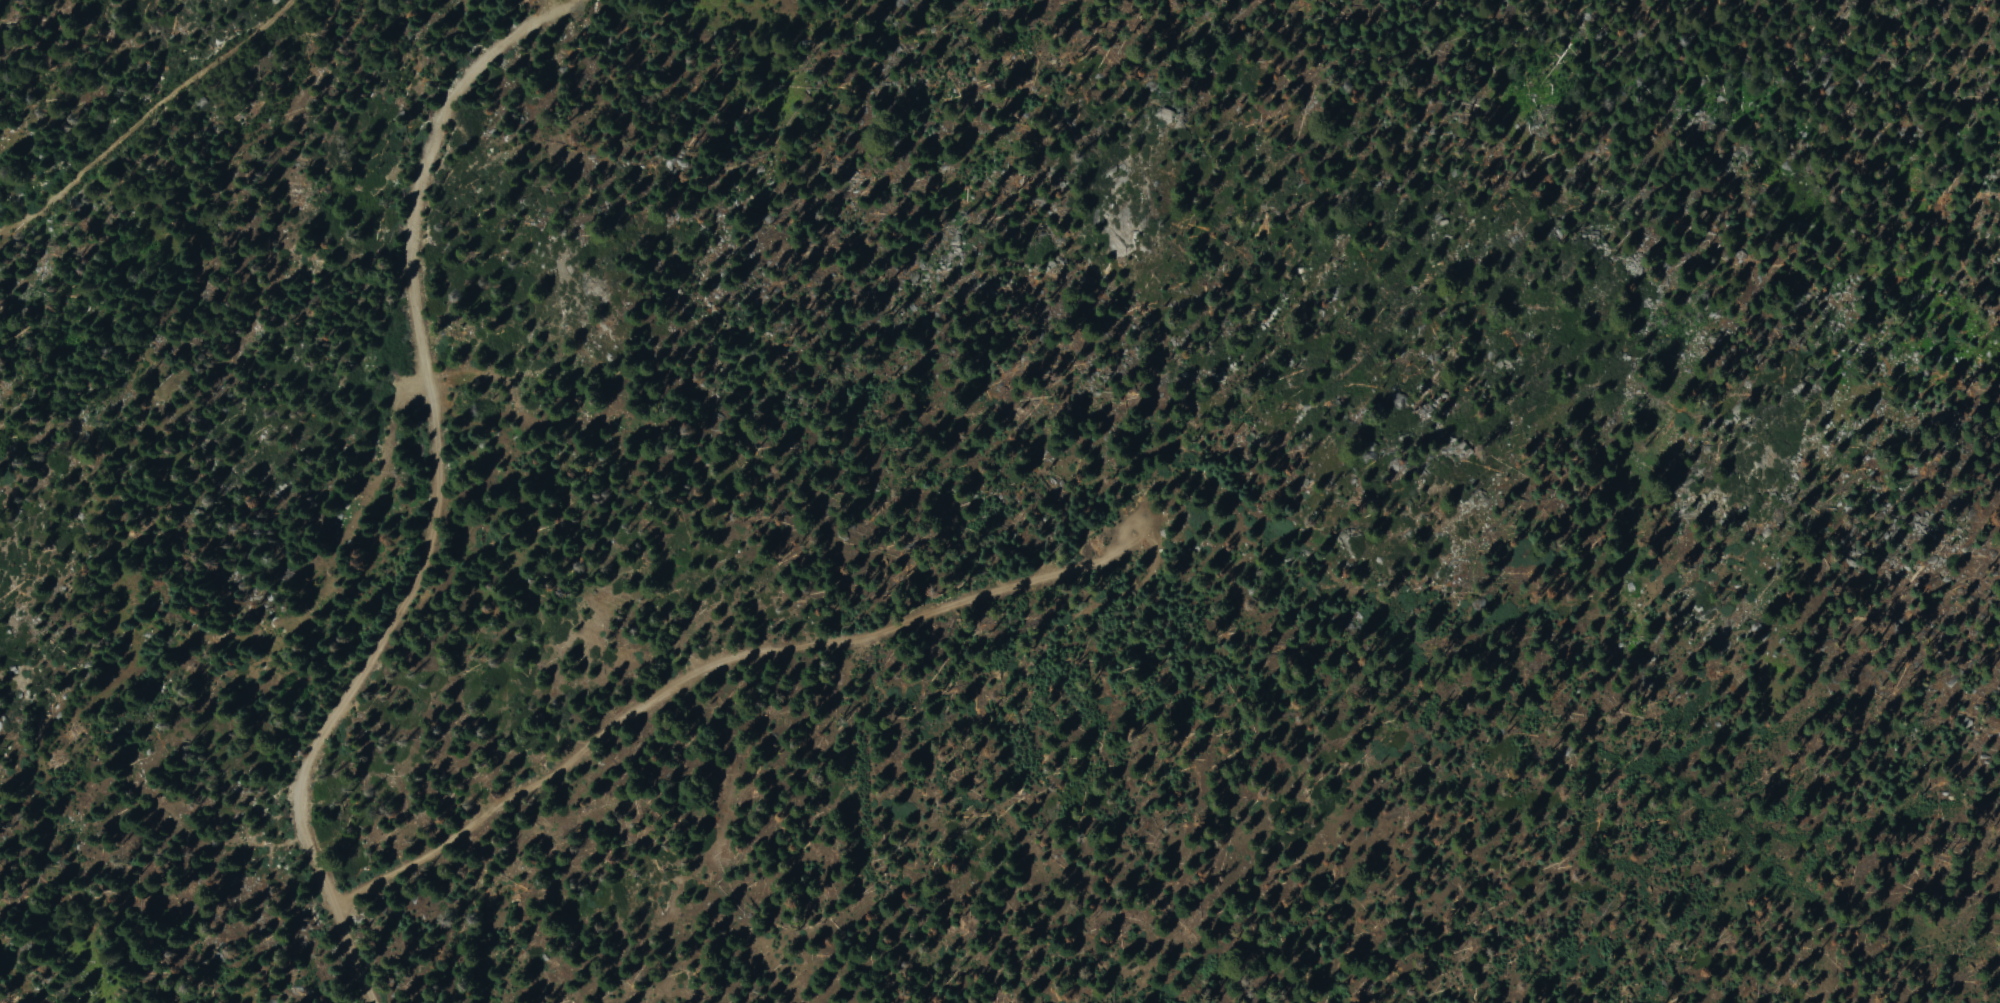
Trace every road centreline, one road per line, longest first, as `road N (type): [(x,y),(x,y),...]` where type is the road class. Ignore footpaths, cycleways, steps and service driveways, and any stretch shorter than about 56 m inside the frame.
road 1 (track): [(377,1002),(314,850),(320,746),(412,605),(423,463),(417,217),(455,147),(601,0)]
road 2 (track): [(0,210),(79,164),(281,0)]

